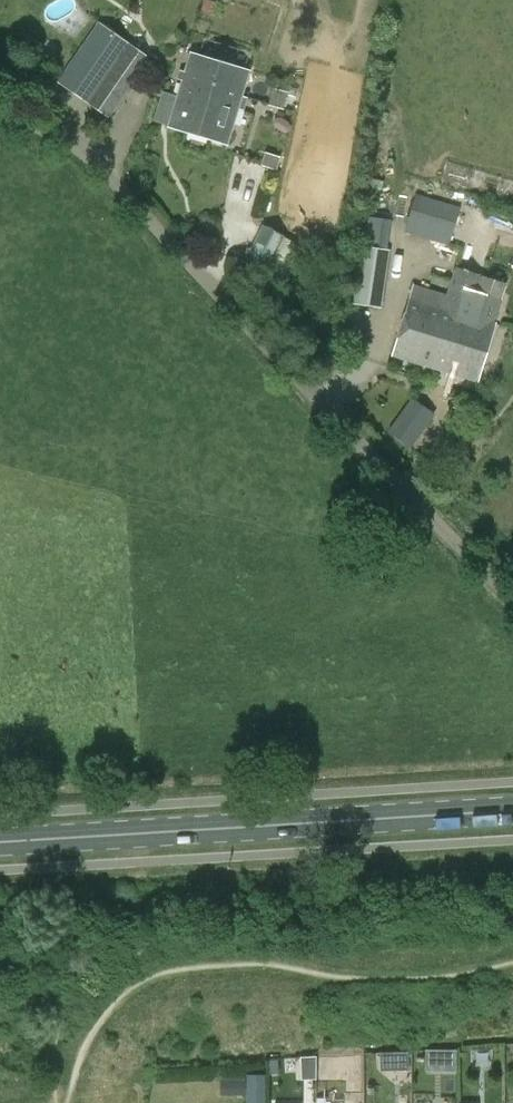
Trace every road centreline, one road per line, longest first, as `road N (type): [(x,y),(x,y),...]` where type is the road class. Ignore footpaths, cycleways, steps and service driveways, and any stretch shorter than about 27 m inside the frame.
road 1 (unclassified): [(512,599),(82,150),(0,113)]
road 2 (primary): [(512,812),(0,843)]

